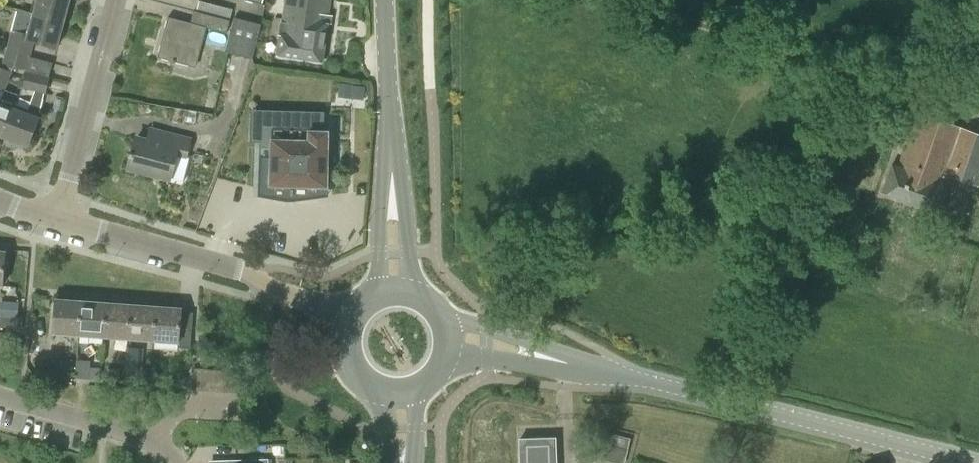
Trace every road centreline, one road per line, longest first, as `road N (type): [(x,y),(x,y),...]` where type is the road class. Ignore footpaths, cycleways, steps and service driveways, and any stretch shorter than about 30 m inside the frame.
road 1 (tertiary): [(975,462),(535,352),(444,337)]
road 2 (tertiary): [(348,313),(241,272),(62,223)]
road 3 (secondary): [(397,289),(385,0)]
road 4 (residential): [(62,223),(117,0)]
road 5 (residential): [(176,462),(140,434),(0,396)]
road 6 (secondary): [(348,313),(336,338),(346,374),(376,395),(399,396)]

